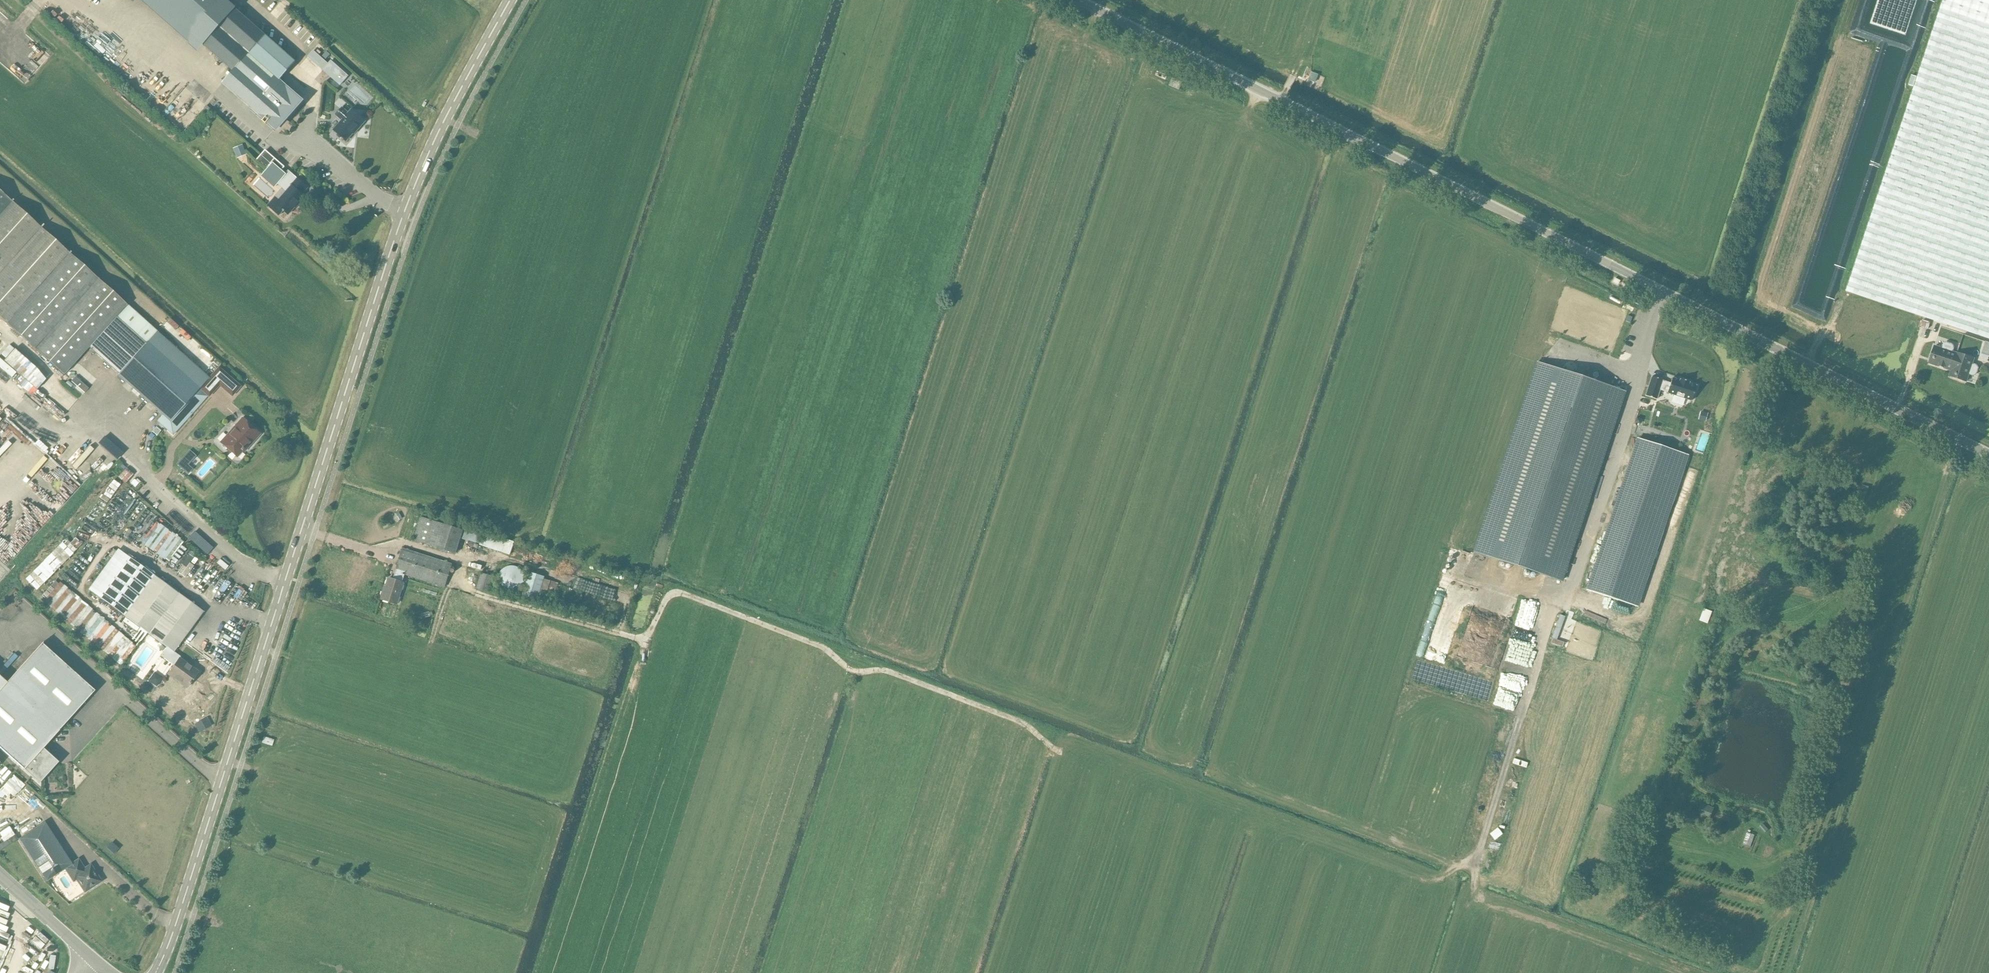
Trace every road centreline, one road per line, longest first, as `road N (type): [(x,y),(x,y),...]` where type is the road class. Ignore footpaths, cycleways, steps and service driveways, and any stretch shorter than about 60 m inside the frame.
road 1 (tertiary): [(154,972),(406,210),(511,0)]
road 2 (unclassified): [(1988,441),(1077,0)]

